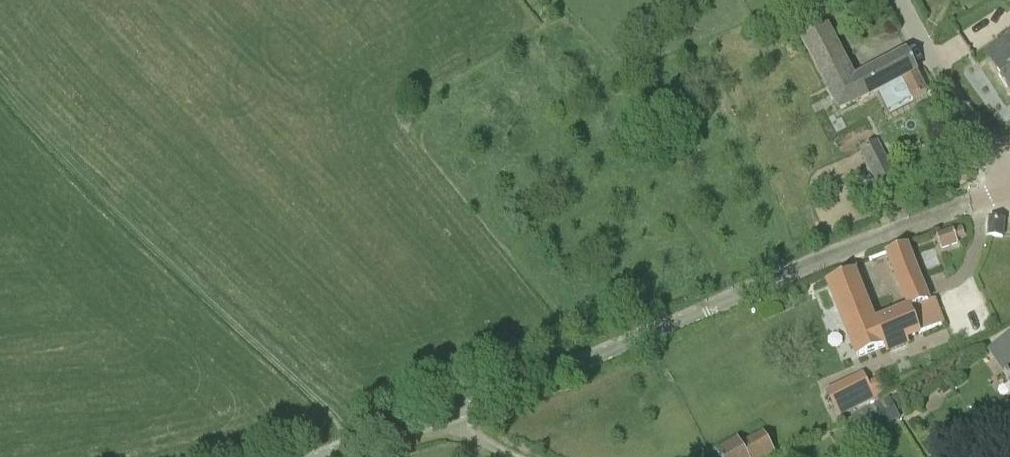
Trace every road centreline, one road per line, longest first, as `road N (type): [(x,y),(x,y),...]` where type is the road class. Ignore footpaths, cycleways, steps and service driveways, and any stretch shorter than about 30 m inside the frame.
road 1 (unclassified): [(321,456),(455,412),(816,261),(1009,190)]
road 2 (track): [(0,91),(130,227),(333,415),(353,446)]
road 3 (unclassified): [(1009,178),(898,0)]

